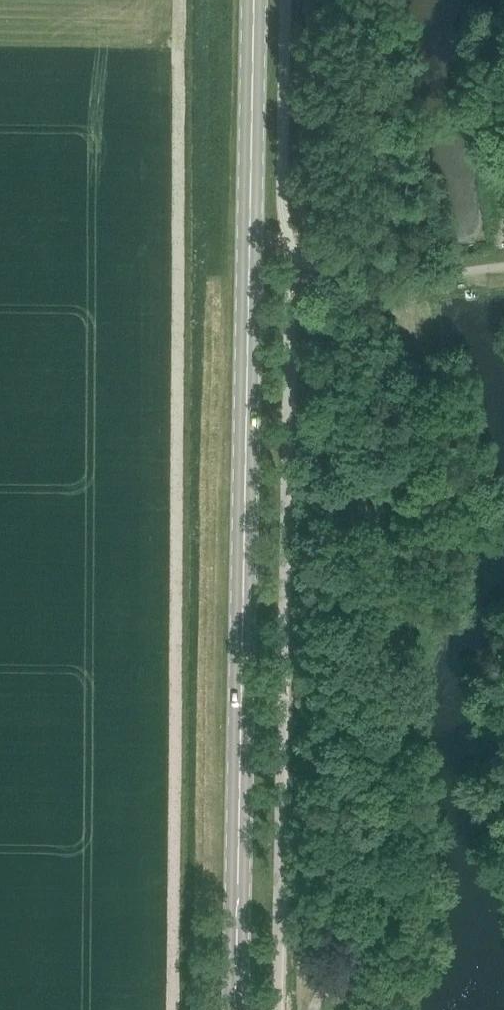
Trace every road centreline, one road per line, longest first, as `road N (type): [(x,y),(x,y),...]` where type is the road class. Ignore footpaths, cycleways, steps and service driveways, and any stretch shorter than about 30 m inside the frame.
road 1 (primary): [(235,1009),(254,0)]

